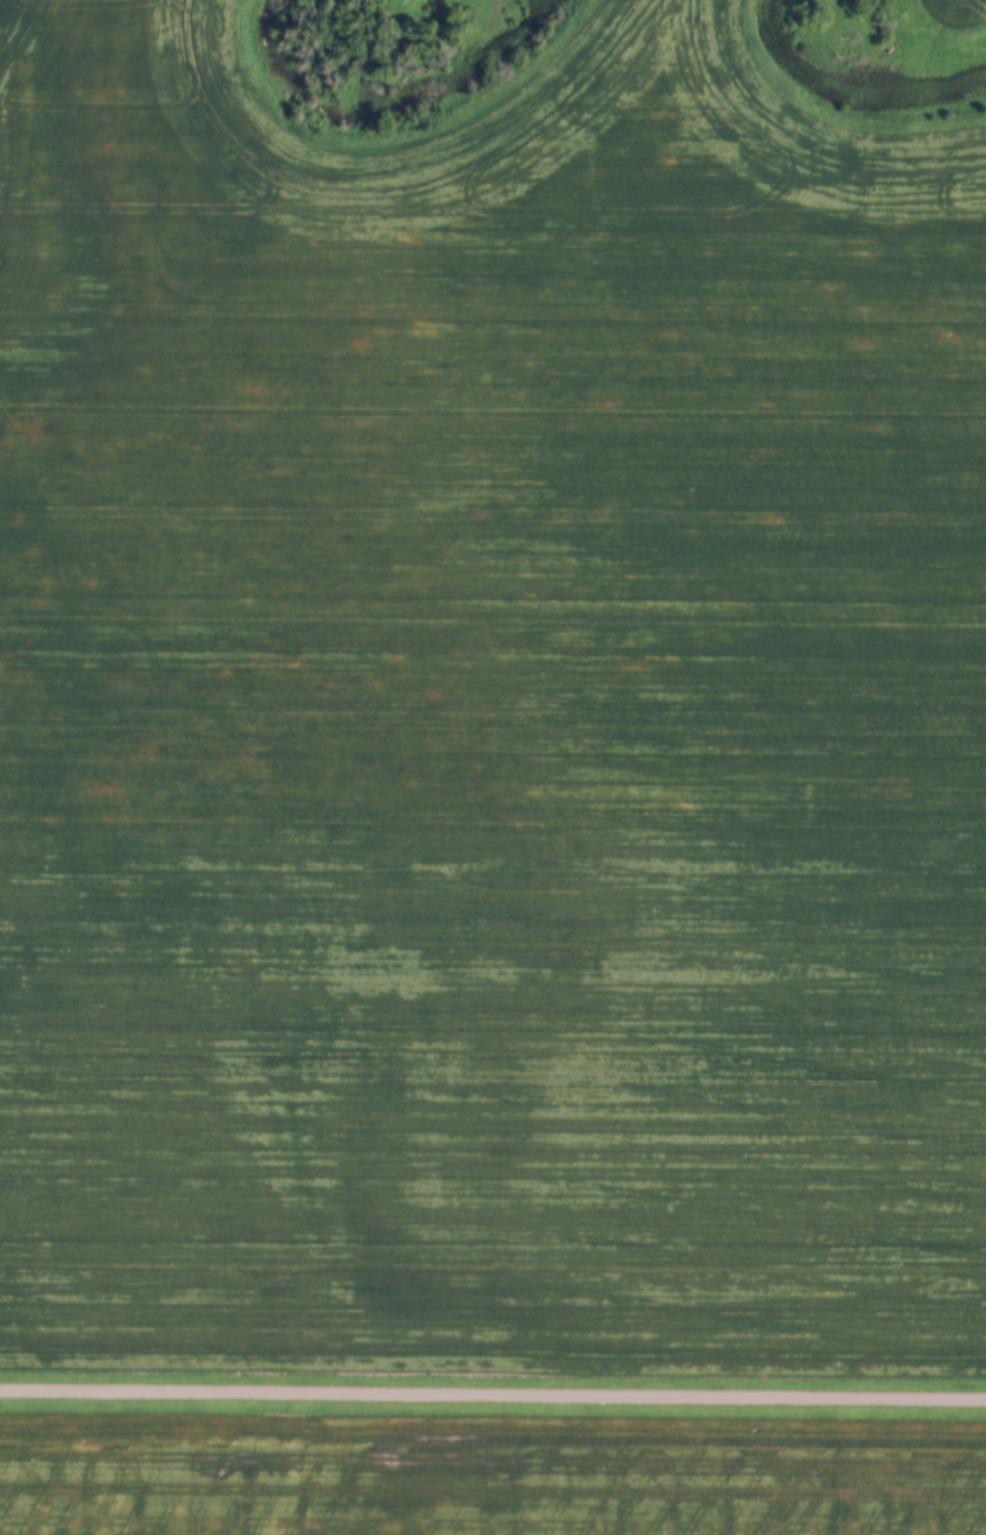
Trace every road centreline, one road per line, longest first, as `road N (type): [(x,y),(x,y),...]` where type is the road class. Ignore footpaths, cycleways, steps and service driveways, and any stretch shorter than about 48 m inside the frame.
road 1 (residential): [(985,1402),(0,1392)]

